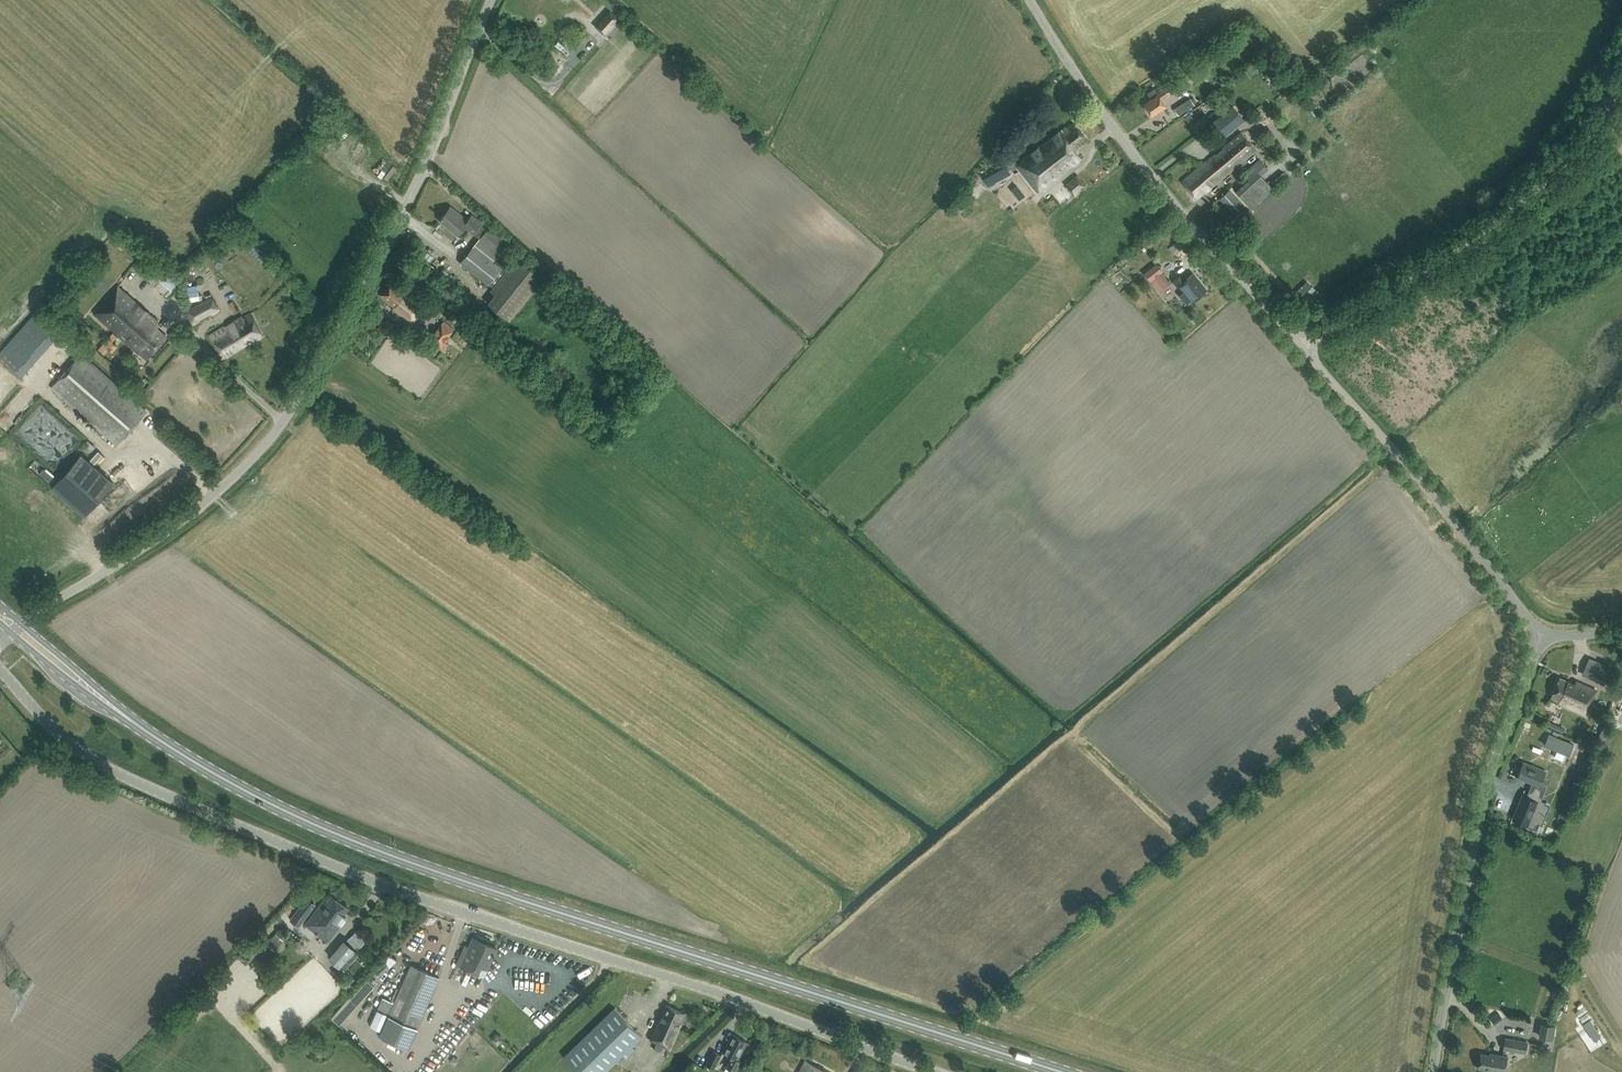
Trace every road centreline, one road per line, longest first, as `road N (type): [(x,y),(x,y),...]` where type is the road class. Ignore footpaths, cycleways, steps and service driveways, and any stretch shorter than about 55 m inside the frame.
road 1 (unclassified): [(933,1071),(726,996),(427,901),(143,786),(68,743),(0,670)]
road 2 (primary): [(1062,1071),(379,851),(258,798),(137,725)]
road 3 (unclassified): [(22,624),(185,518),(274,434),(340,333),(408,200),(490,0)]
road 4 (unclassified): [(1432,1071),(1482,800),(1536,638)]
road 5 (unclassified): [(1029,0),(1127,146),(1301,343)]
road 6 (unclassified): [(1301,343),(1518,203),(1575,148),(1621,80)]
road 7 (unclassified): [(1536,638),(1476,550),(1301,343)]
road 8 (primary): [(11,633),(137,725)]
road 9 (primary): [(137,725),(22,624)]

